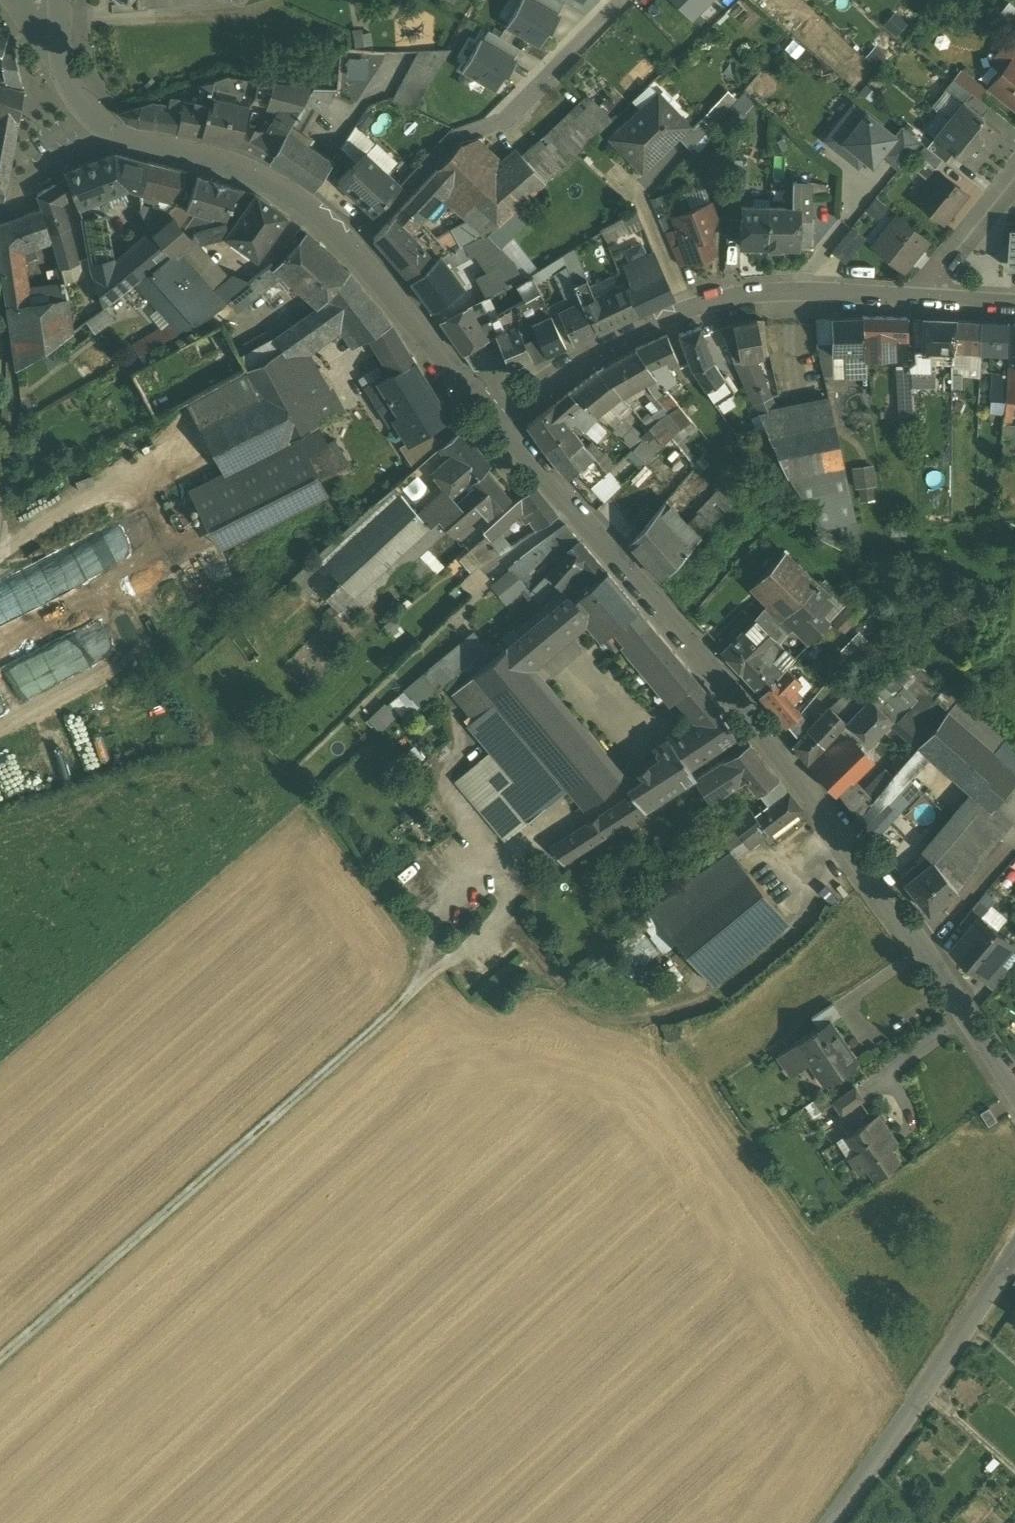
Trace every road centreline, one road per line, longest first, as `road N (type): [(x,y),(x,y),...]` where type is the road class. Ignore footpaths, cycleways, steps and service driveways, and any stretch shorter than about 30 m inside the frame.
road 1 (tertiary): [(489,418),(768,732),(855,842),(1014,1088)]
road 2 (track): [(0,1359),(442,967)]
road 3 (residential): [(489,418),(594,354),(722,301),(930,301)]
road 4 (tertiary): [(65,0),(71,67),(112,136),(279,188),(352,251)]
road 5 (residential): [(618,0),(501,121),(460,130),(352,251)]
road 6 (unclassified): [(1014,1250),(829,1522)]
road 7 (tertiary): [(352,251),(489,418)]
road 8 (residential): [(1014,174),(932,272),(930,301)]

